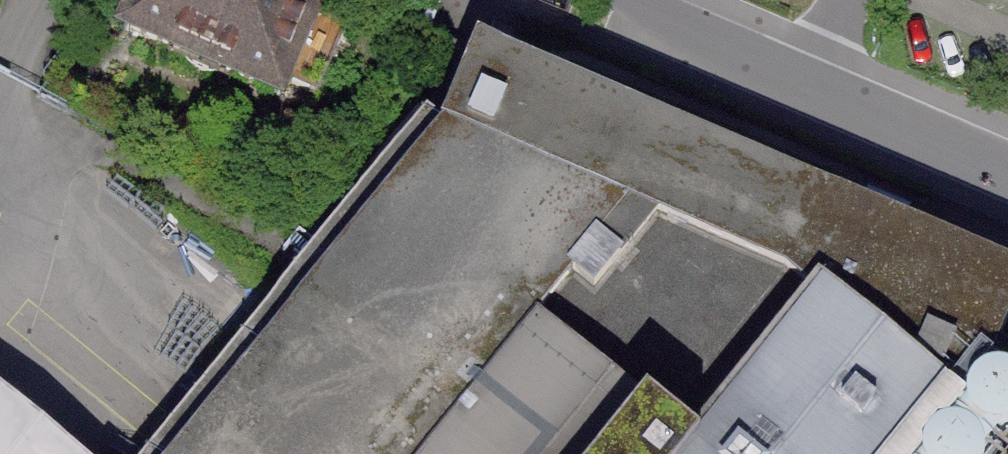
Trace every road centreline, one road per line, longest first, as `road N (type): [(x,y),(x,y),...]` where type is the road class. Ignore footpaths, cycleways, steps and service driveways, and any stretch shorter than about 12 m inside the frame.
road 1 (residential): [(1007,172),(805,86)]
road 2 (residential): [(805,86),(603,0)]

